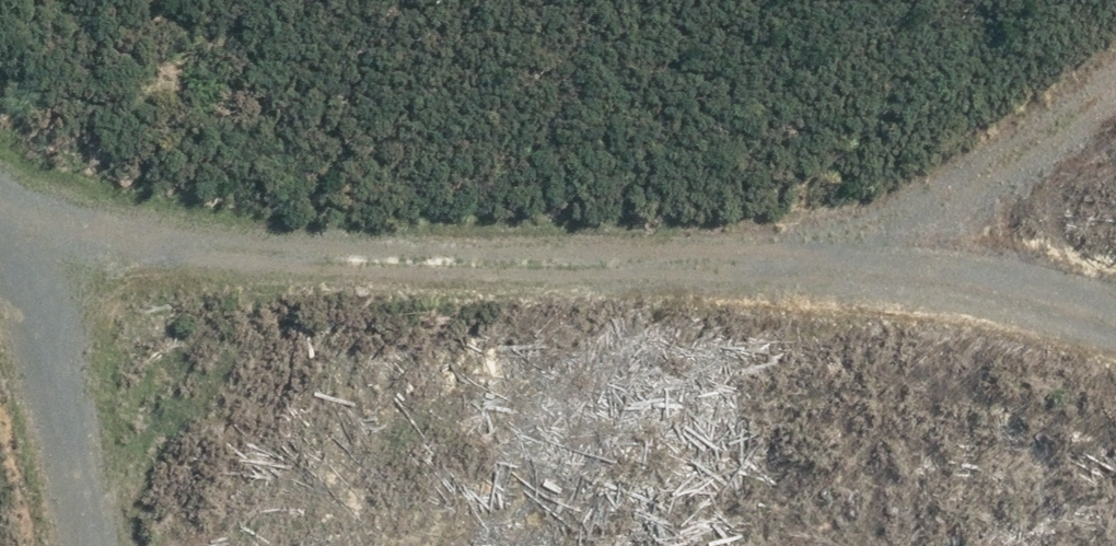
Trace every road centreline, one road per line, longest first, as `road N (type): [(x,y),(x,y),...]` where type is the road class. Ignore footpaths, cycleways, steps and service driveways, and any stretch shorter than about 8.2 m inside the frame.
road 1 (track): [(0,128),(98,177),(271,227),(893,267),(1115,317)]
road 2 (track): [(0,147),(93,354),(121,545)]
road 3 (track): [(893,267),(1115,113)]

